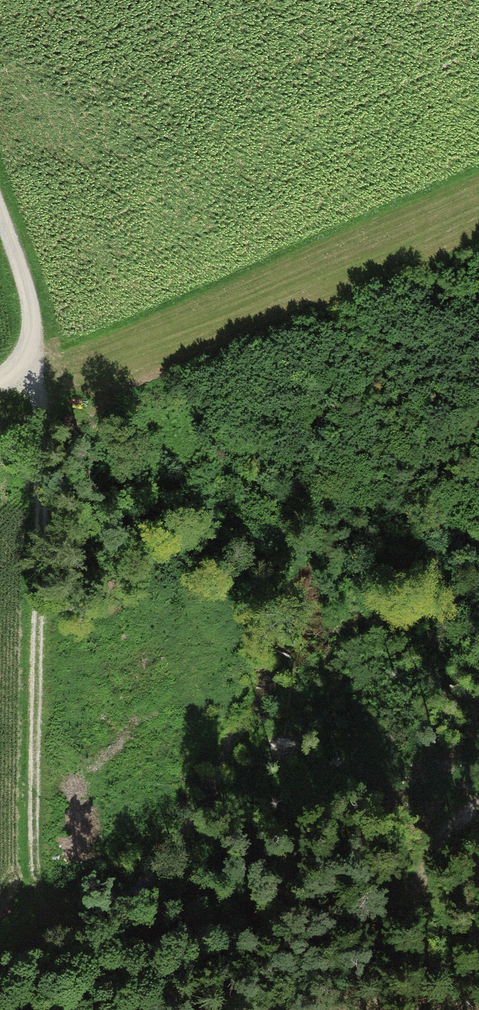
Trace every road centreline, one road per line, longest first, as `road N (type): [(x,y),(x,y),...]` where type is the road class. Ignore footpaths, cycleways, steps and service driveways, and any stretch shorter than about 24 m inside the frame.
road 1 (track): [(174,1009),(133,953),(71,933),(51,900),(42,858),(35,661),(42,458),(27,363)]
road 2 (track): [(0,380),(27,363),(34,312),(0,215)]
road 3 (track): [(478,805),(398,896)]

